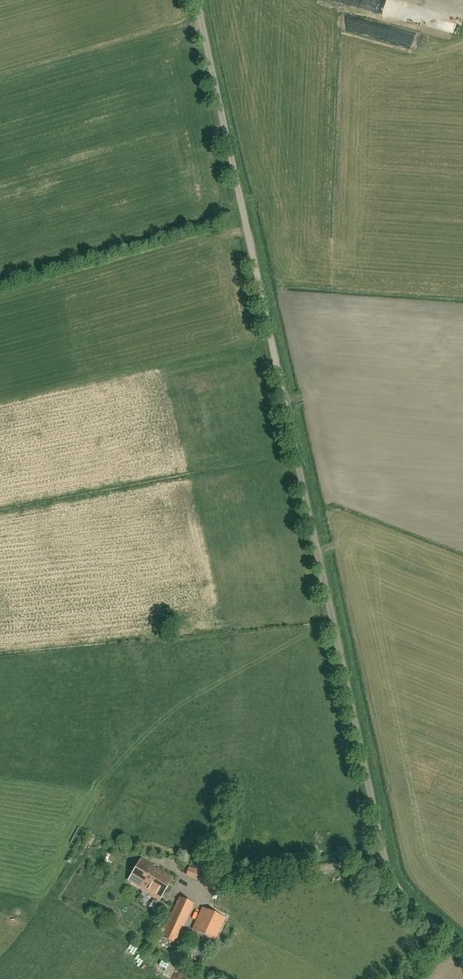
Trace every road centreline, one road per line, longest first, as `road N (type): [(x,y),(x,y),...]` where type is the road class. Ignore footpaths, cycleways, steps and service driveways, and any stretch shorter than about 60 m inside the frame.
road 1 (unclassified): [(462,951),(414,909),(385,857),(197,0)]

